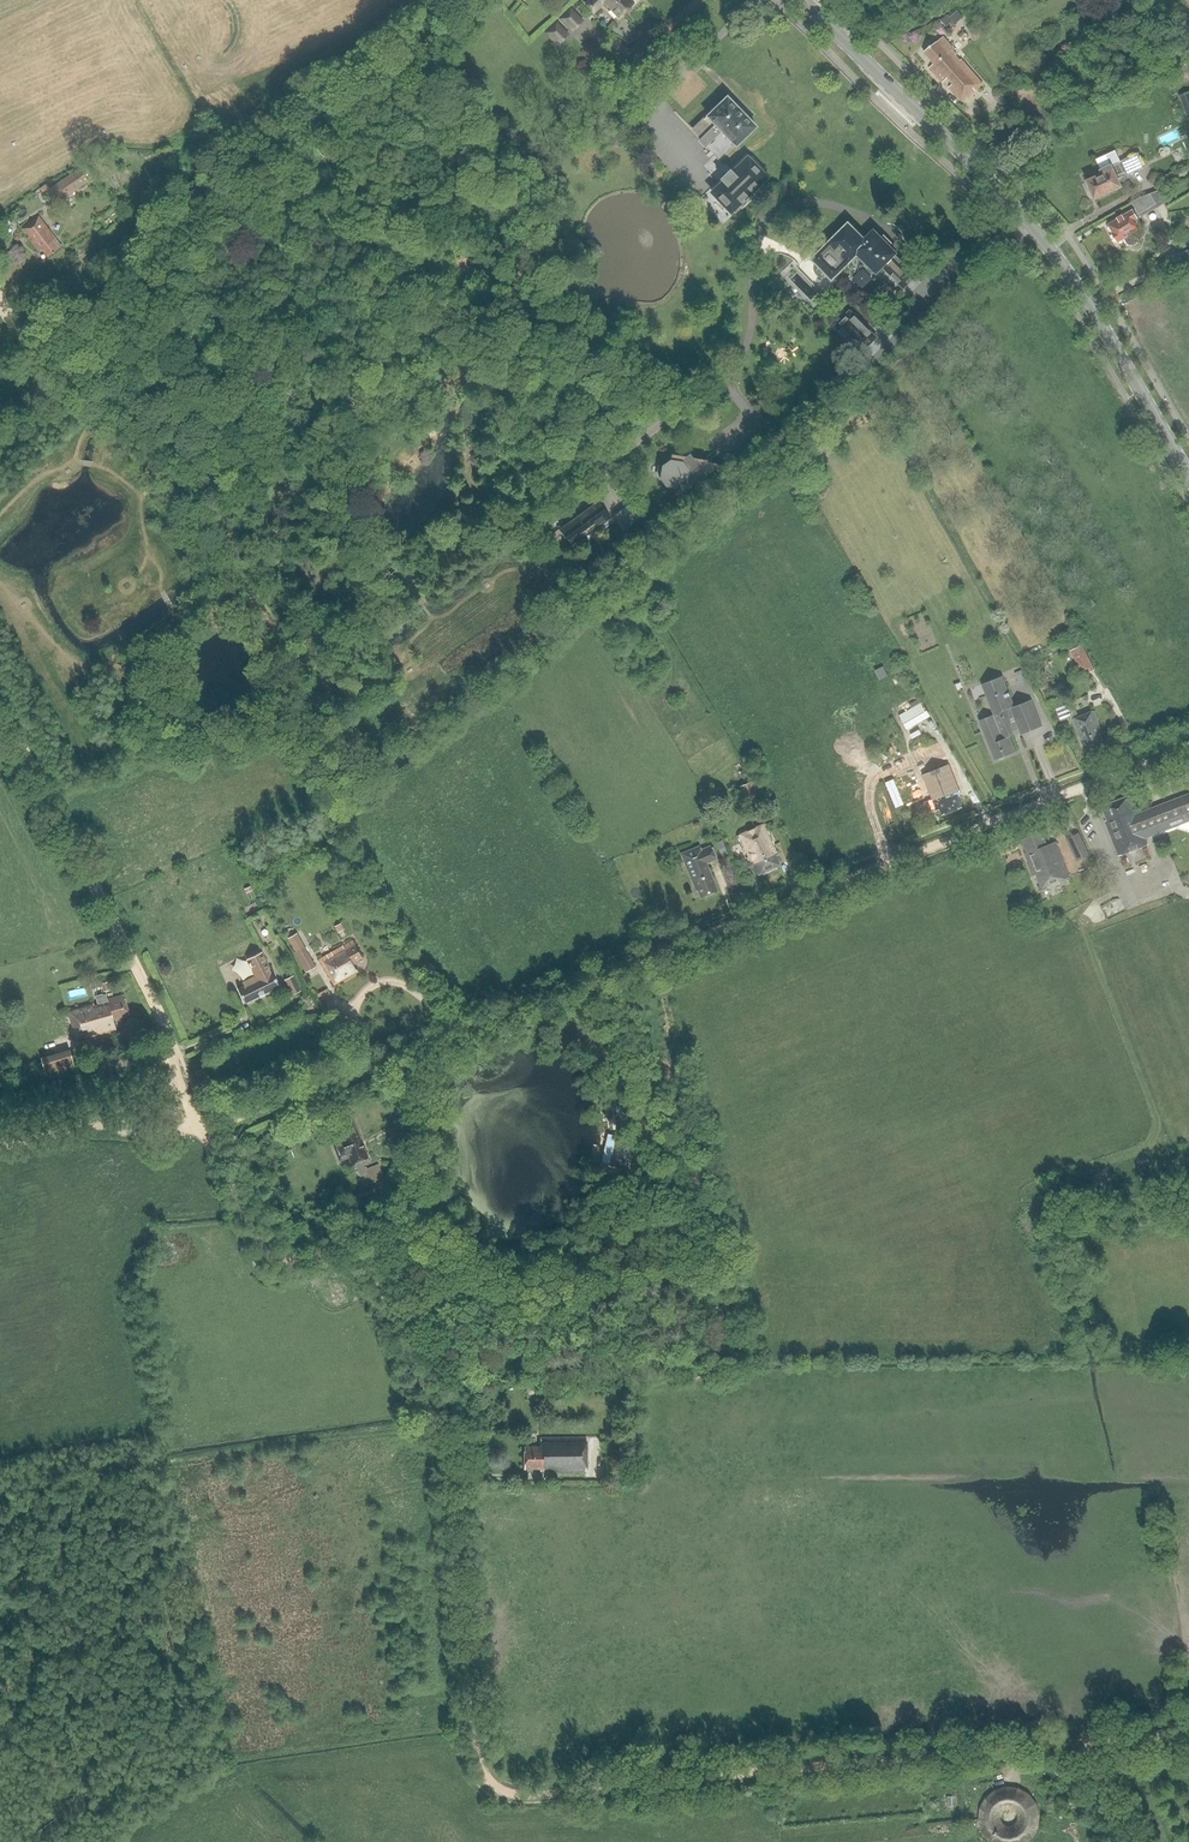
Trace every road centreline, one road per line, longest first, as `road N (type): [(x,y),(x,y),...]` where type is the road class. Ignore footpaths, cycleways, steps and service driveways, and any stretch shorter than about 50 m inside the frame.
road 1 (track): [(0,716),(120,942),(267,1255),(292,1261),(344,1248),(373,1269),(445,1452),(476,1748),(487,1780),(521,1796),(1088,1740)]
road 2 (track): [(1188,748),(204,1130),(94,1126),(0,1148)]
road 3 (secondary): [(1188,477),(1046,244),(800,0)]
road 4 (track): [(180,1049),(0,1099)]
road 5 (track): [(362,1068),(356,1009),(377,984),(412,989),(452,1032)]
road 6 (track): [(0,304),(41,379),(30,405),(0,433)]

